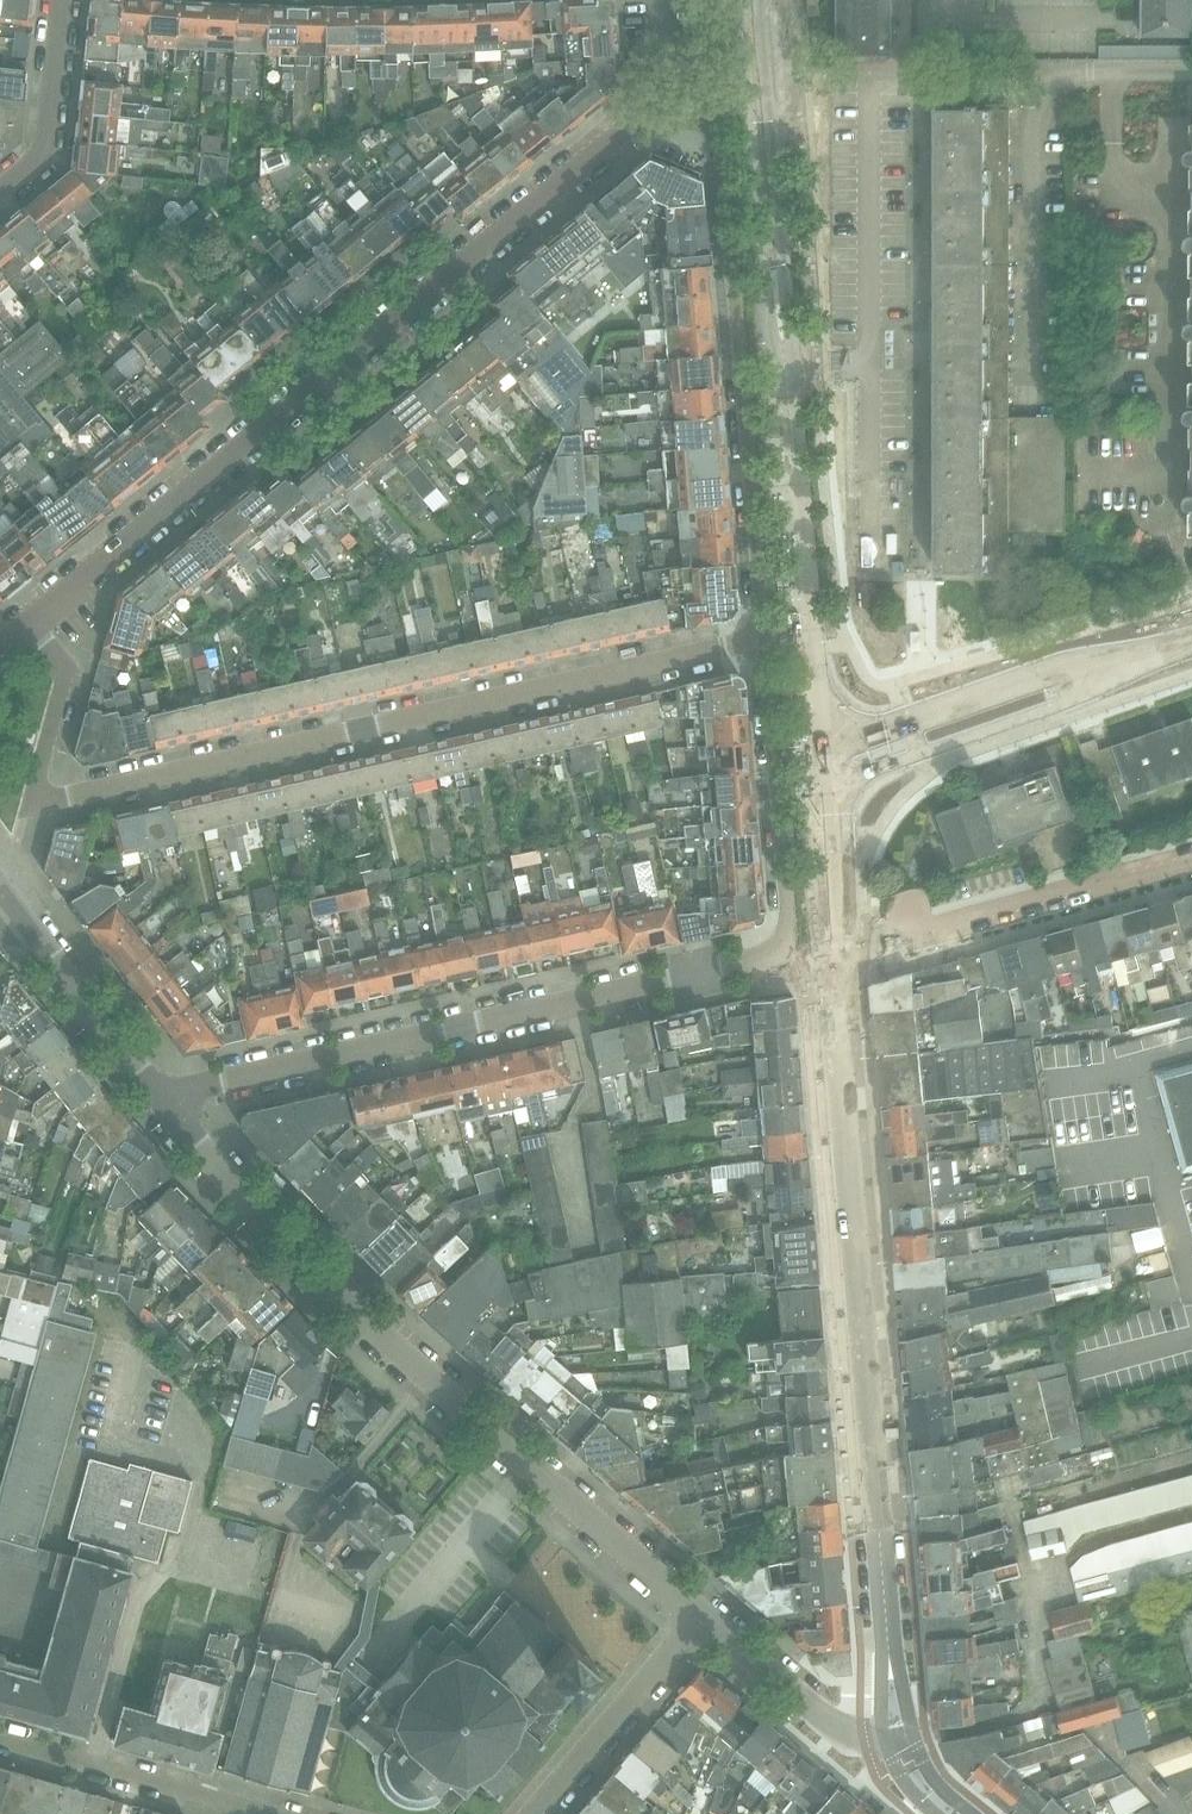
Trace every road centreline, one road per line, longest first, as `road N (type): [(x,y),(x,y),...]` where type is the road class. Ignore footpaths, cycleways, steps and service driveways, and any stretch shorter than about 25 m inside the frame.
road 1 (residential): [(25,623),(632,123),(686,116),(720,140),(768,655)]
road 2 (residential): [(25,623),(67,671),(31,803),(768,655)]
road 3 (residential): [(768,655),(788,916),(783,944),(750,961),(220,1083),(172,1109)]
road 4 (tertiary): [(887,1617),(816,780)]
road 5 (secondary): [(812,736),(750,0)]
road 6 (residential): [(701,1615),(347,1297),(172,1109)]
road 7 (secondary): [(1191,624),(877,731),(812,736)]
road 8 (secondary): [(816,780),(875,769),(1191,657)]
road 9 (residential): [(884,929),(1191,838)]
road 10 (residential): [(172,1109),(5,902)]
road 11 (residential): [(537,1813),(701,1615)]
road 12 (residential): [(885,1735),(841,1733),(701,1615)]
road 13 (tertiary): [(971,1813),(918,1755),(887,1617)]
road 14 (residential): [(0,1737),(210,1795)]
road 15 (residential): [(0,187),(47,137),(57,0)]

